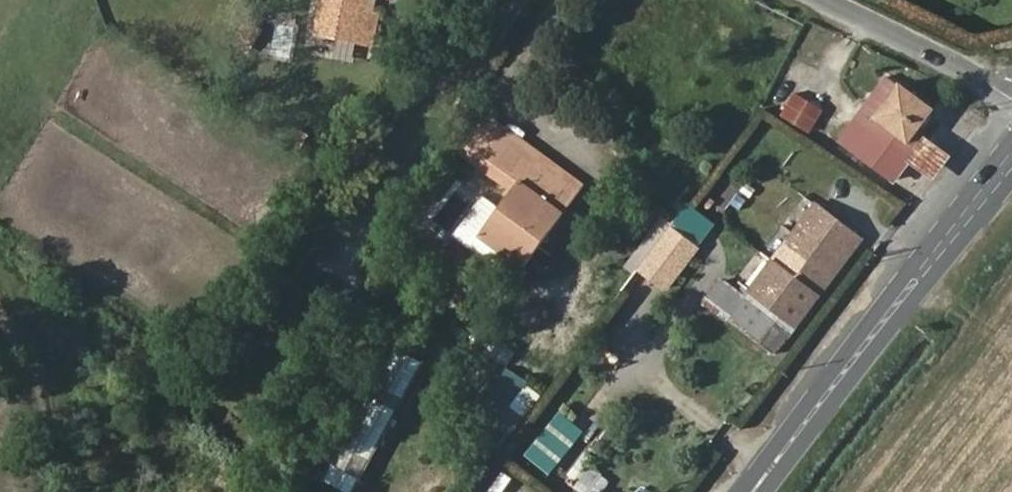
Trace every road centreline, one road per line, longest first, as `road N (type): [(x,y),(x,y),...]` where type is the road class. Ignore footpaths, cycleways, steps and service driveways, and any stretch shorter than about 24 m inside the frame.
road 1 (primary): [(1011,157),(757,491)]
road 2 (tertiary): [(1011,97),(822,0)]

